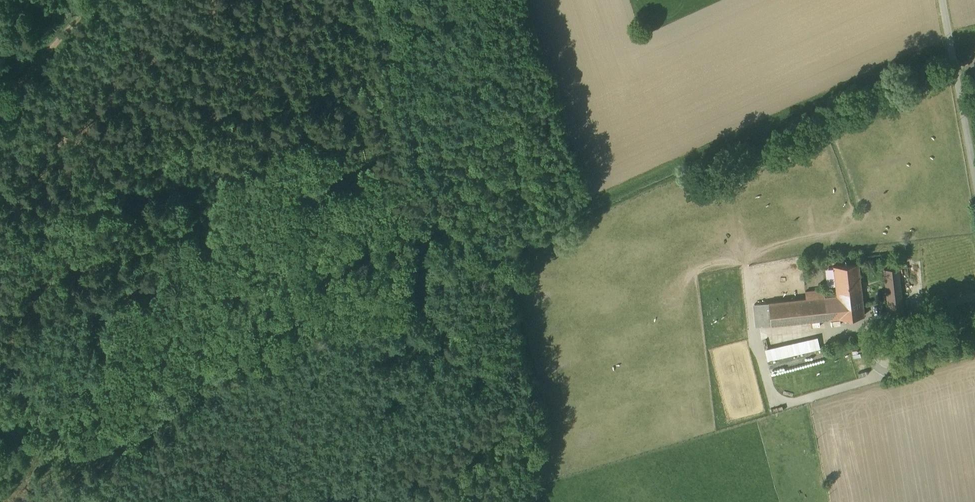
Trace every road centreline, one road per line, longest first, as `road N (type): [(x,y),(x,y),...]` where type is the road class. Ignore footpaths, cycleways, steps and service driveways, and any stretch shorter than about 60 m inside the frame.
road 1 (residential): [(974,217),(935,0)]
road 2 (track): [(96,0),(0,104)]

